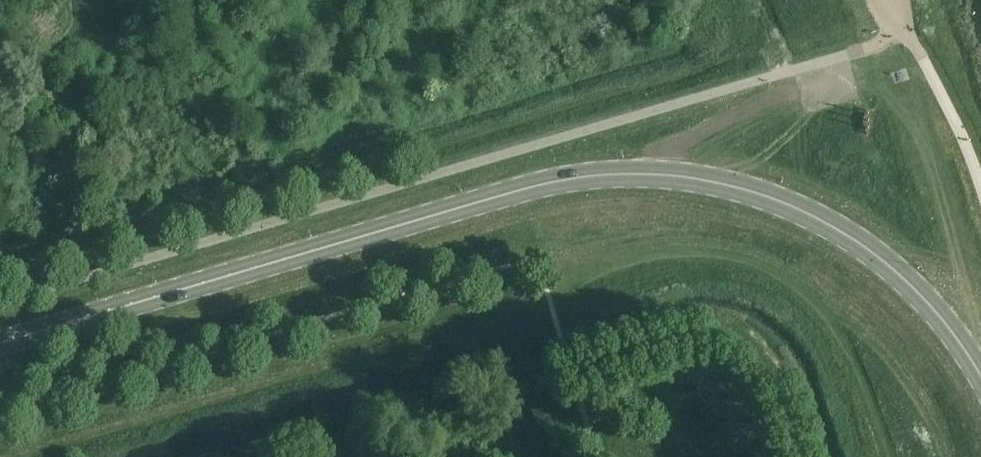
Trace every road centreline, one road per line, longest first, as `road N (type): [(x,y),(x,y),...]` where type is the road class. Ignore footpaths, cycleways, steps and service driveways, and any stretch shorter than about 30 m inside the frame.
road 1 (tertiary): [(980,379),(922,297),(832,228),(736,188),(627,174),(499,196),(0,343)]

